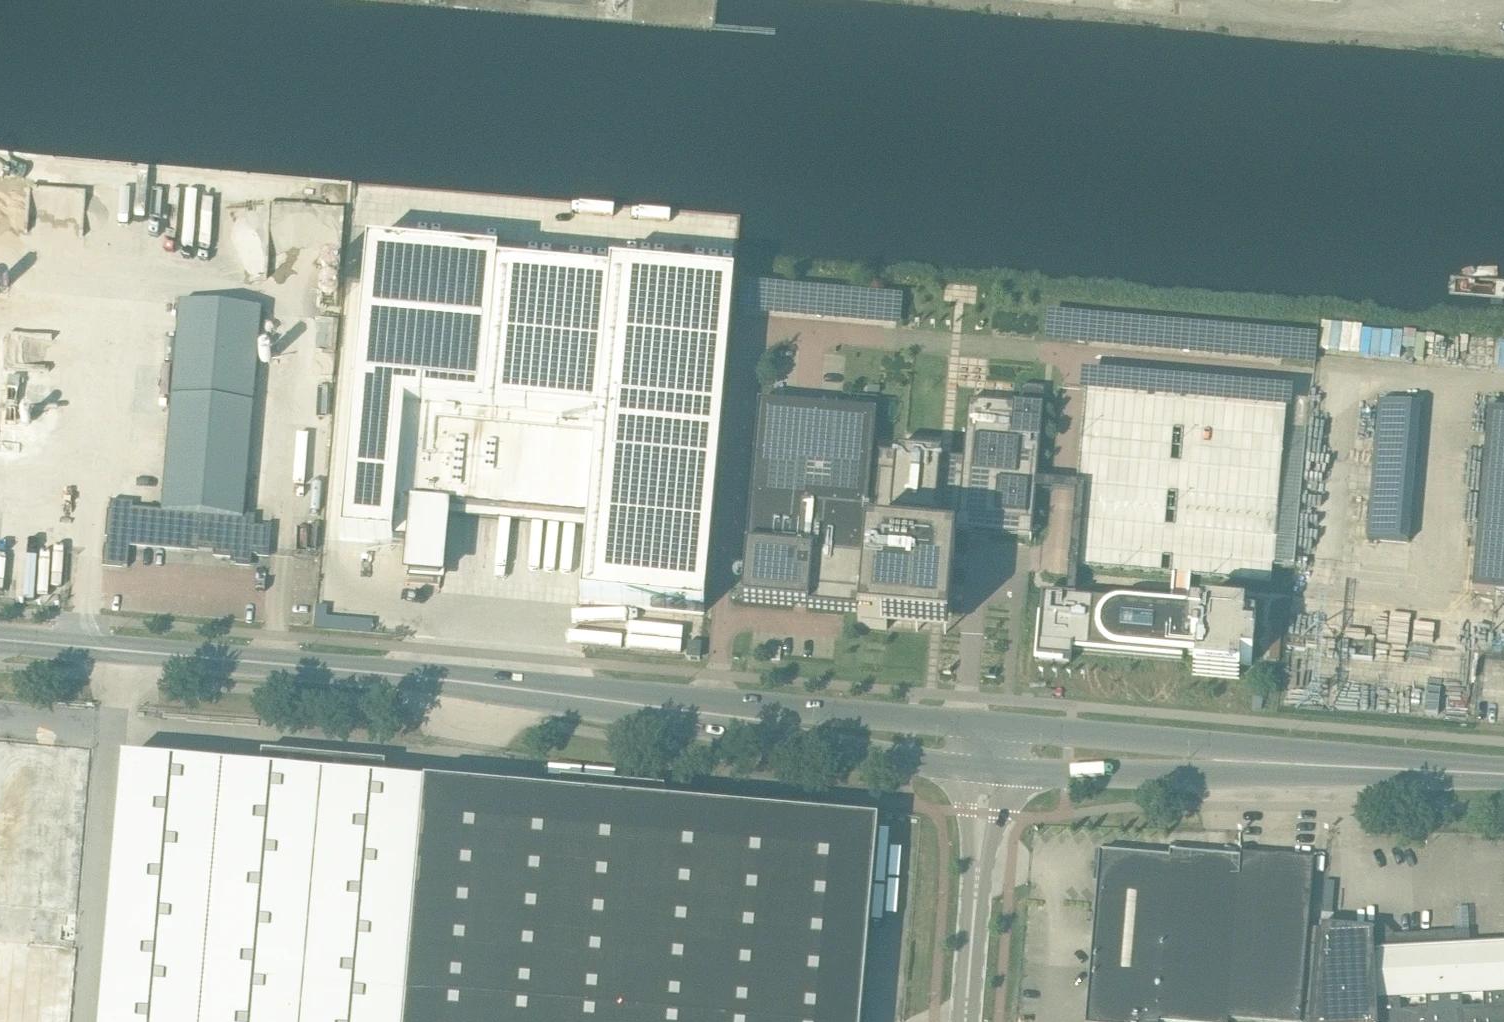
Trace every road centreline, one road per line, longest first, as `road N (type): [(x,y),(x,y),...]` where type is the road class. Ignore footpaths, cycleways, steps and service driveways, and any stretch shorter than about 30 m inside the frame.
road 1 (unclassified): [(681,707),(0,643)]
road 2 (unclassified): [(994,723),(743,700),(681,707)]
road 3 (tertiary): [(1296,763),(1209,743),(994,723)]
road 4 (unclassified): [(681,707),(737,731),(968,770)]
road 5 (tertiary): [(1014,773),(1208,775),(1296,763)]
road 6 (tertiary): [(1296,763),(1503,773)]
road 7 (tertiary): [(978,872),(966,1021)]

